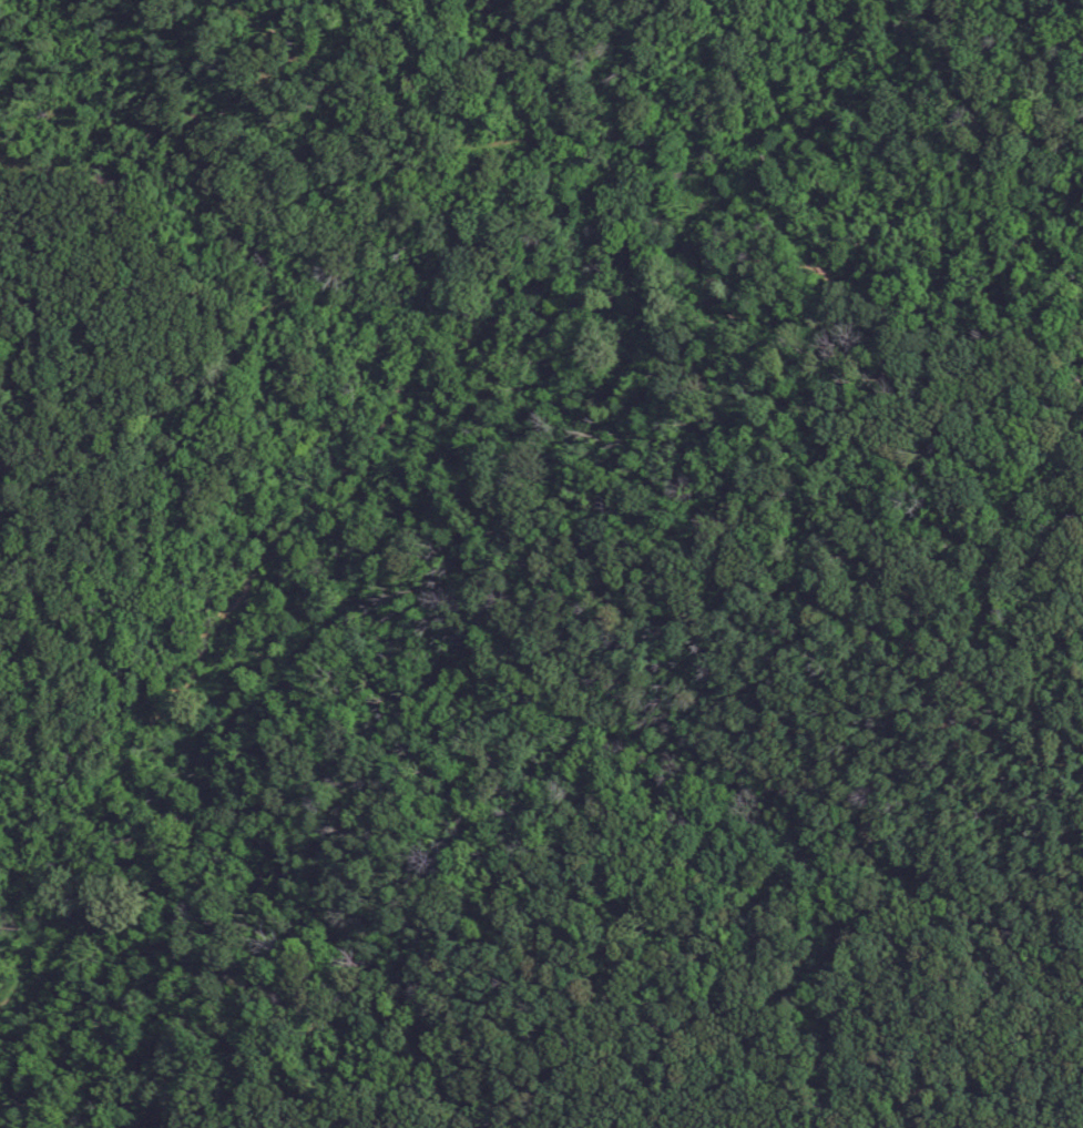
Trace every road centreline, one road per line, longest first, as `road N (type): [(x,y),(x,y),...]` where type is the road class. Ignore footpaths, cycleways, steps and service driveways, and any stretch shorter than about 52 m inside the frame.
road 1 (residential): [(1082,225),(1038,206),(931,213),(799,207),(637,235),(535,295),(394,415),(210,647),(114,787),(60,891),(37,957),(0,1015)]
road 2 (residential): [(1007,565),(953,531),(855,519),(809,528),(786,549),(777,575),(1082,735)]
road 3 (residential): [(0,459),(41,464),(188,411),(226,386),(269,313),(305,295),(426,308),(468,345)]
road 4 (residential): [(668,1127),(651,1046),(607,939),(602,898),(478,894)]
road 5 (residential): [(389,916),(478,894),(427,863),(401,866),(360,892),(357,905),(376,922),(389,916)]
road 6 (residential): [(13,466),(27,334)]

